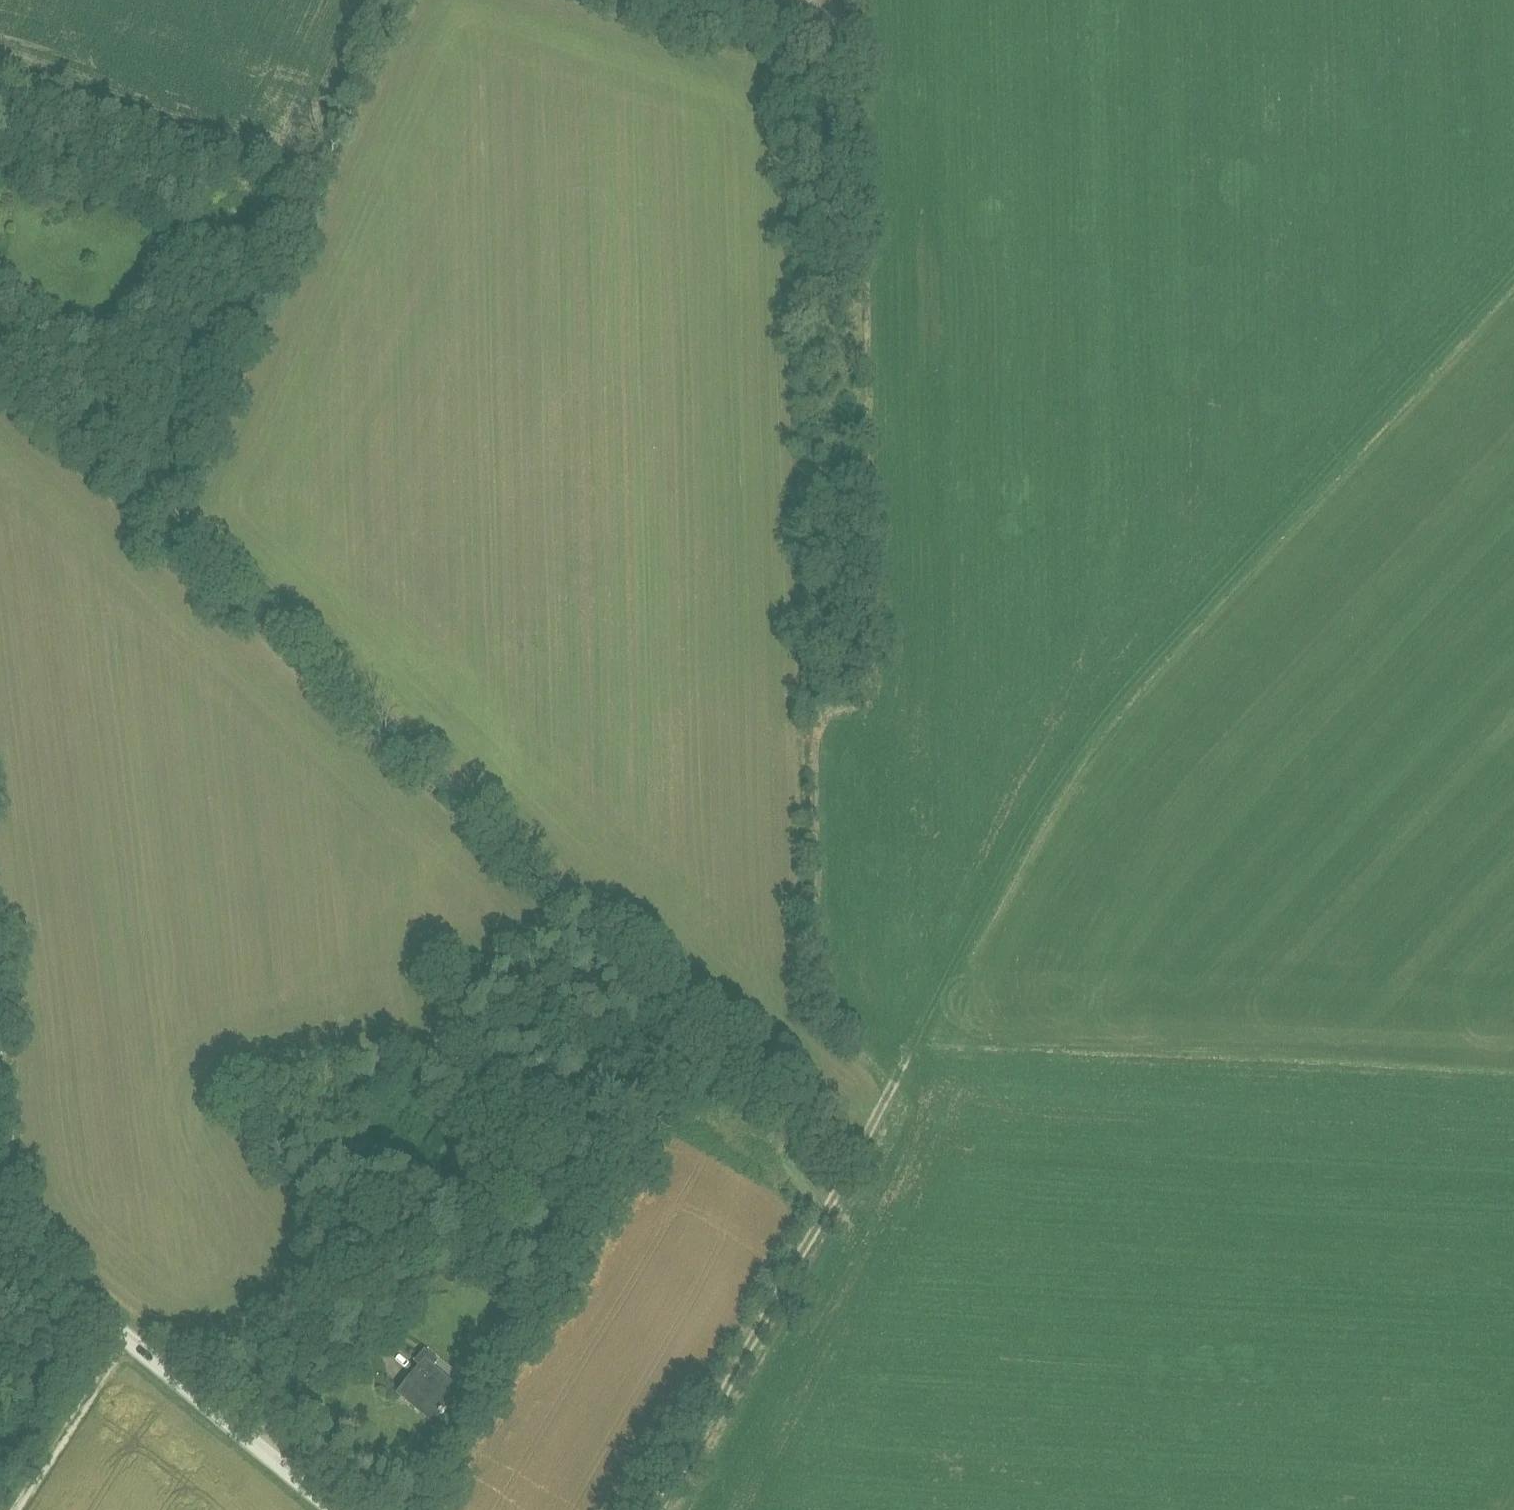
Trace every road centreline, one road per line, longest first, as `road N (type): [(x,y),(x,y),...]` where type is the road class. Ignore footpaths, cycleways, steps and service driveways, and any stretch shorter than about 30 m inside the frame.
road 1 (tertiary): [(357,1509),(22,1236)]
road 2 (unclassified): [(22,1236),(0,1059)]

